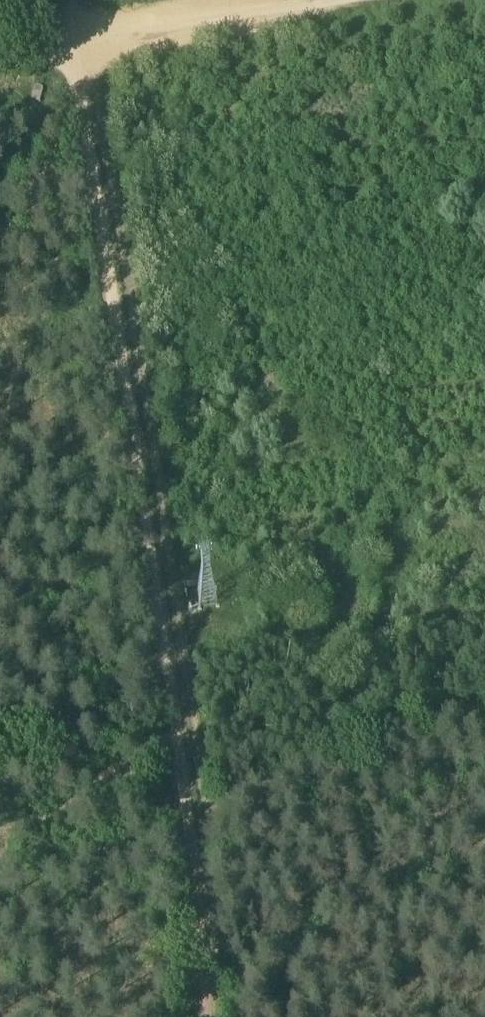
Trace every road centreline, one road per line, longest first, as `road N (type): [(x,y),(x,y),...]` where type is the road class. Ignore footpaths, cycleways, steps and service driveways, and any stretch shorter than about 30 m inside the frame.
road 1 (track): [(79,86),(179,788)]
road 2 (track): [(484,17),(108,70),(79,86)]
road 3 (track): [(179,788),(204,1016)]

